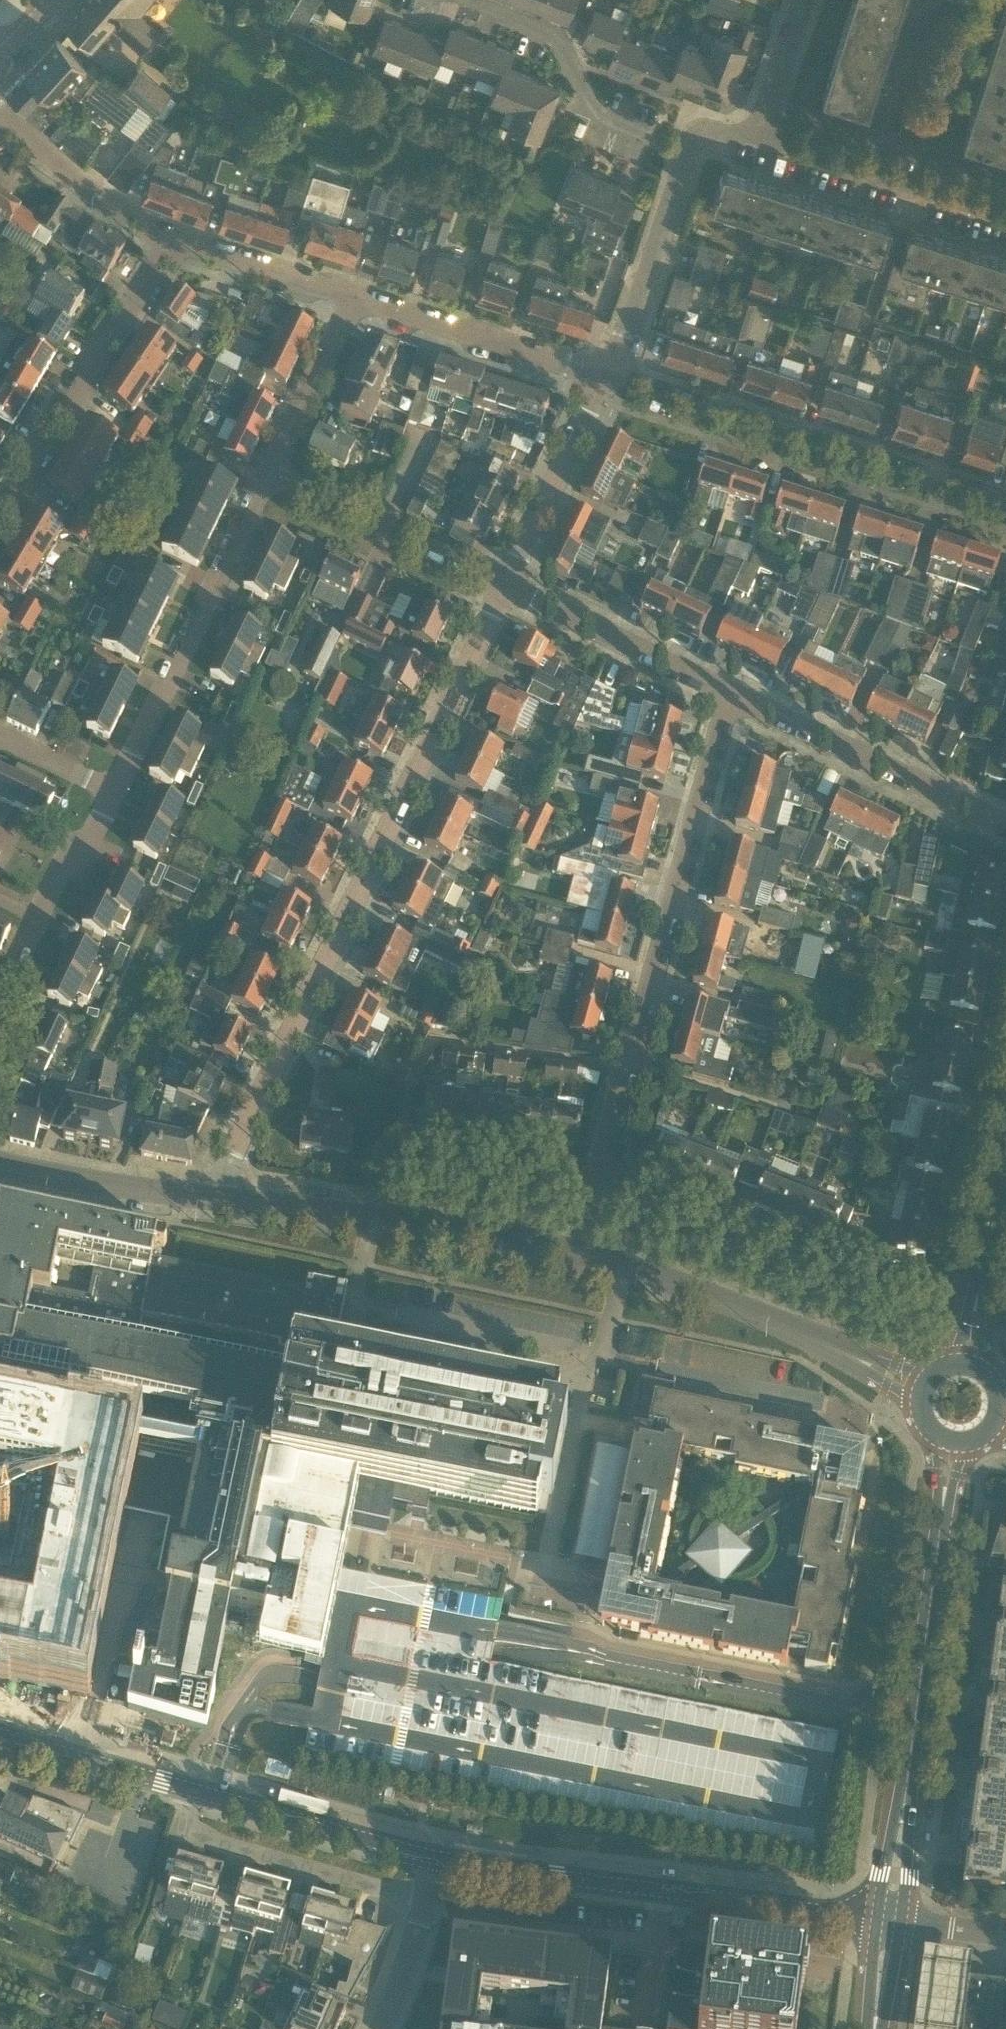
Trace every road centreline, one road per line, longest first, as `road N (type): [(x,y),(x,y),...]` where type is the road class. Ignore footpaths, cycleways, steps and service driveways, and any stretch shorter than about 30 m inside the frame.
road 1 (residential): [(190,1196),(508,592)]
road 2 (residential): [(595,1189),(731,696)]
road 3 (tertiary): [(877,1919),(439,1856)]
road 4 (residential): [(1005,505),(608,384)]
road 5 (residential): [(577,1253),(190,1196)]
road 6 (residential): [(99,782),(262,461)]
road 7 (residential): [(0,518),(176,235)]
road 8 (residential): [(446,0),(557,44),(605,125),(692,159)]
road 9 (residential): [(1005,825),(731,696)]
road 10 (residential): [(856,1361),(679,1286),(577,1253)]
road 11 (tertiary): [(905,1789),(942,1502)]
road 12 (residential): [(595,1189),(844,1282),(838,1300)]
road 13 (residential): [(508,592),(262,461)]
road 14 (residential): [(608,384),(348,292)]
road 15 (residential): [(1005,213),(752,135)]
road 16 (residential): [(427,1901),(219,1835),(210,1819),(216,1793)]
road 17 (residential): [(731,696),(508,592)]
road 18 (residential): [(608,384),(692,159)]
road 19 (tertiary): [(439,1856),(216,1793)]
road 20 (residential): [(508,592),(608,384)]
road 21 (tertiary): [(216,1793),(0,1735)]
road 22 (residential): [(393,1191),(399,1173),(414,1166),(595,1189)]
road 23 (residential): [(176,235),(93,195),(0,119)]
road 24 (residential): [(190,1196),(0,1160)]
road 25 (residential): [(262,461),(348,292)]
road 26 (residential): [(348,292),(176,235)]
road 27 (residential): [(32,916),(99,782)]
road 28 (residential): [(752,135),(800,0)]
road 29 (residential): [(377,2028),(427,1901)]
road 30 (tertiary): [(901,1923),(905,1789)]
road 31 (tertiary): [(905,1789),(877,1919)]
road 32 (tertiary): [(978,1296),(1005,1166)]

